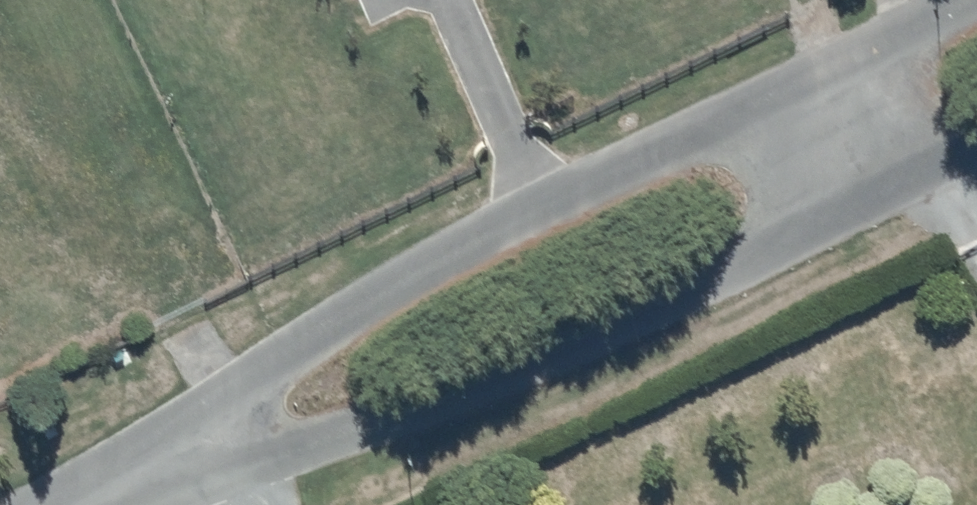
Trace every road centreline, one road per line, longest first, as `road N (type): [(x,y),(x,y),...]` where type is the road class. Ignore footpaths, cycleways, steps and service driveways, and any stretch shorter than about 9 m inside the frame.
road 1 (residential): [(149,476),(289,351),(976,11)]
road 2 (residential): [(976,133),(309,450),(149,476)]

